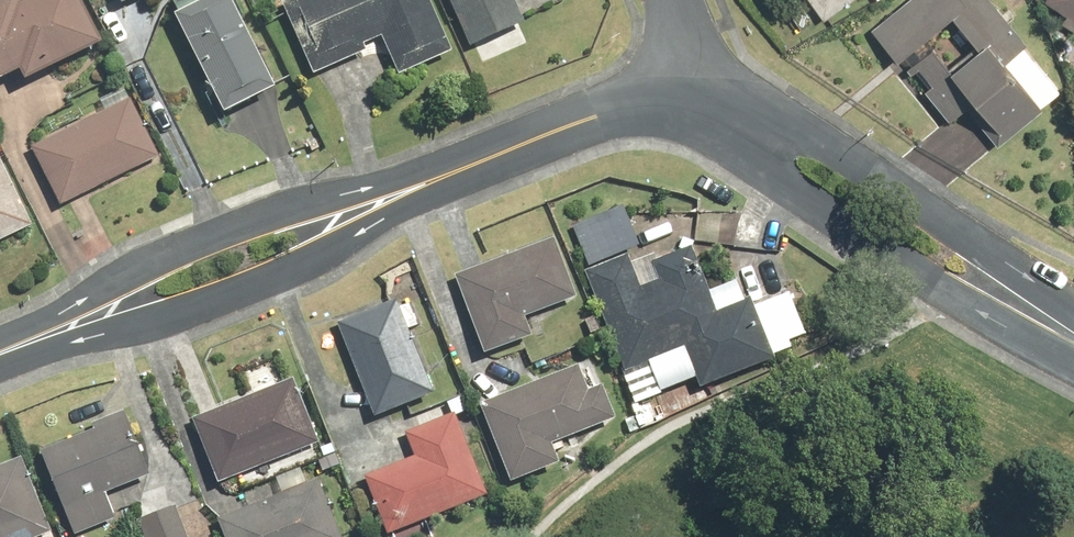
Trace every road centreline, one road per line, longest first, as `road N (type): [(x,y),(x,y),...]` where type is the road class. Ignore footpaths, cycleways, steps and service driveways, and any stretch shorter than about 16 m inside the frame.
road 1 (residential): [(395,198),(241,295),(151,329),(0,359)]
road 2 (residential): [(0,347),(94,294),(234,234),(395,198)]
road 3 (residential): [(745,133),(854,169),(928,218),(1027,314)]
road 4 (residential): [(1027,314),(926,275),(865,240),(745,133)]
road 5 (residential): [(395,198),(590,120),(681,110)]

